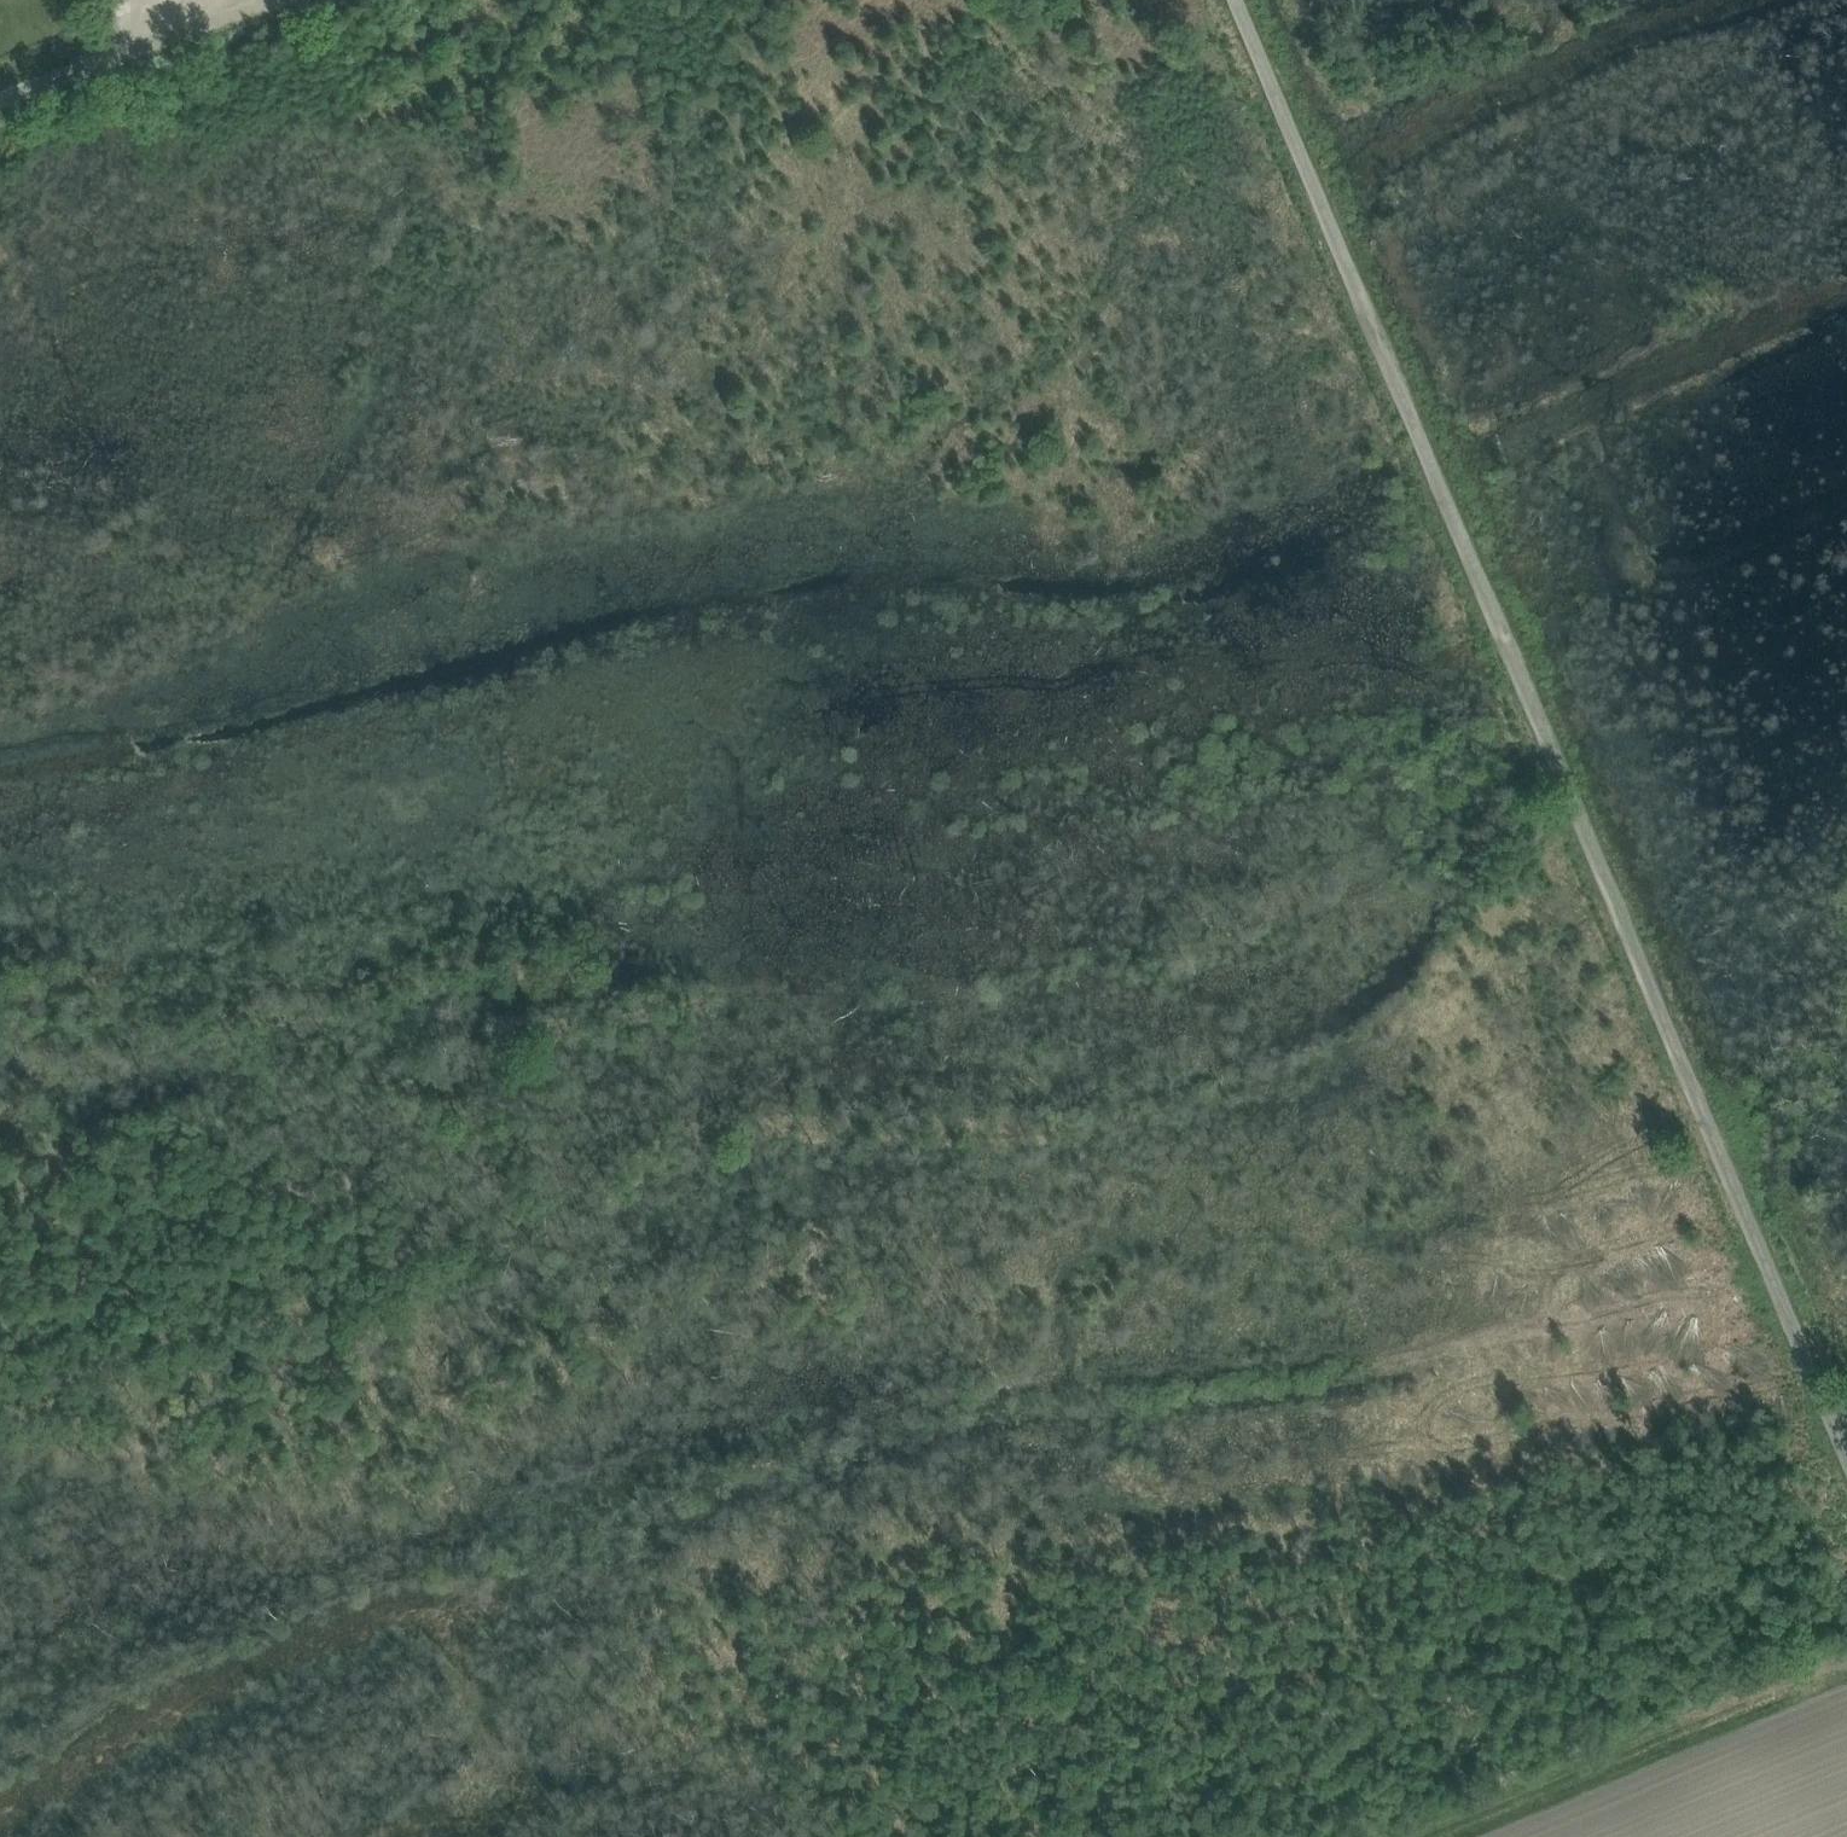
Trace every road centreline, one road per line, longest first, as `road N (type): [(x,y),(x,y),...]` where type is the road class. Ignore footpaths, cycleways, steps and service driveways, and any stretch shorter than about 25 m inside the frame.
road 1 (unclassified): [(1846,1453),(1236,0)]
road 2 (track): [(1846,1660),(1412,1836)]
road 3 (unclassified): [(0,113),(295,0)]

